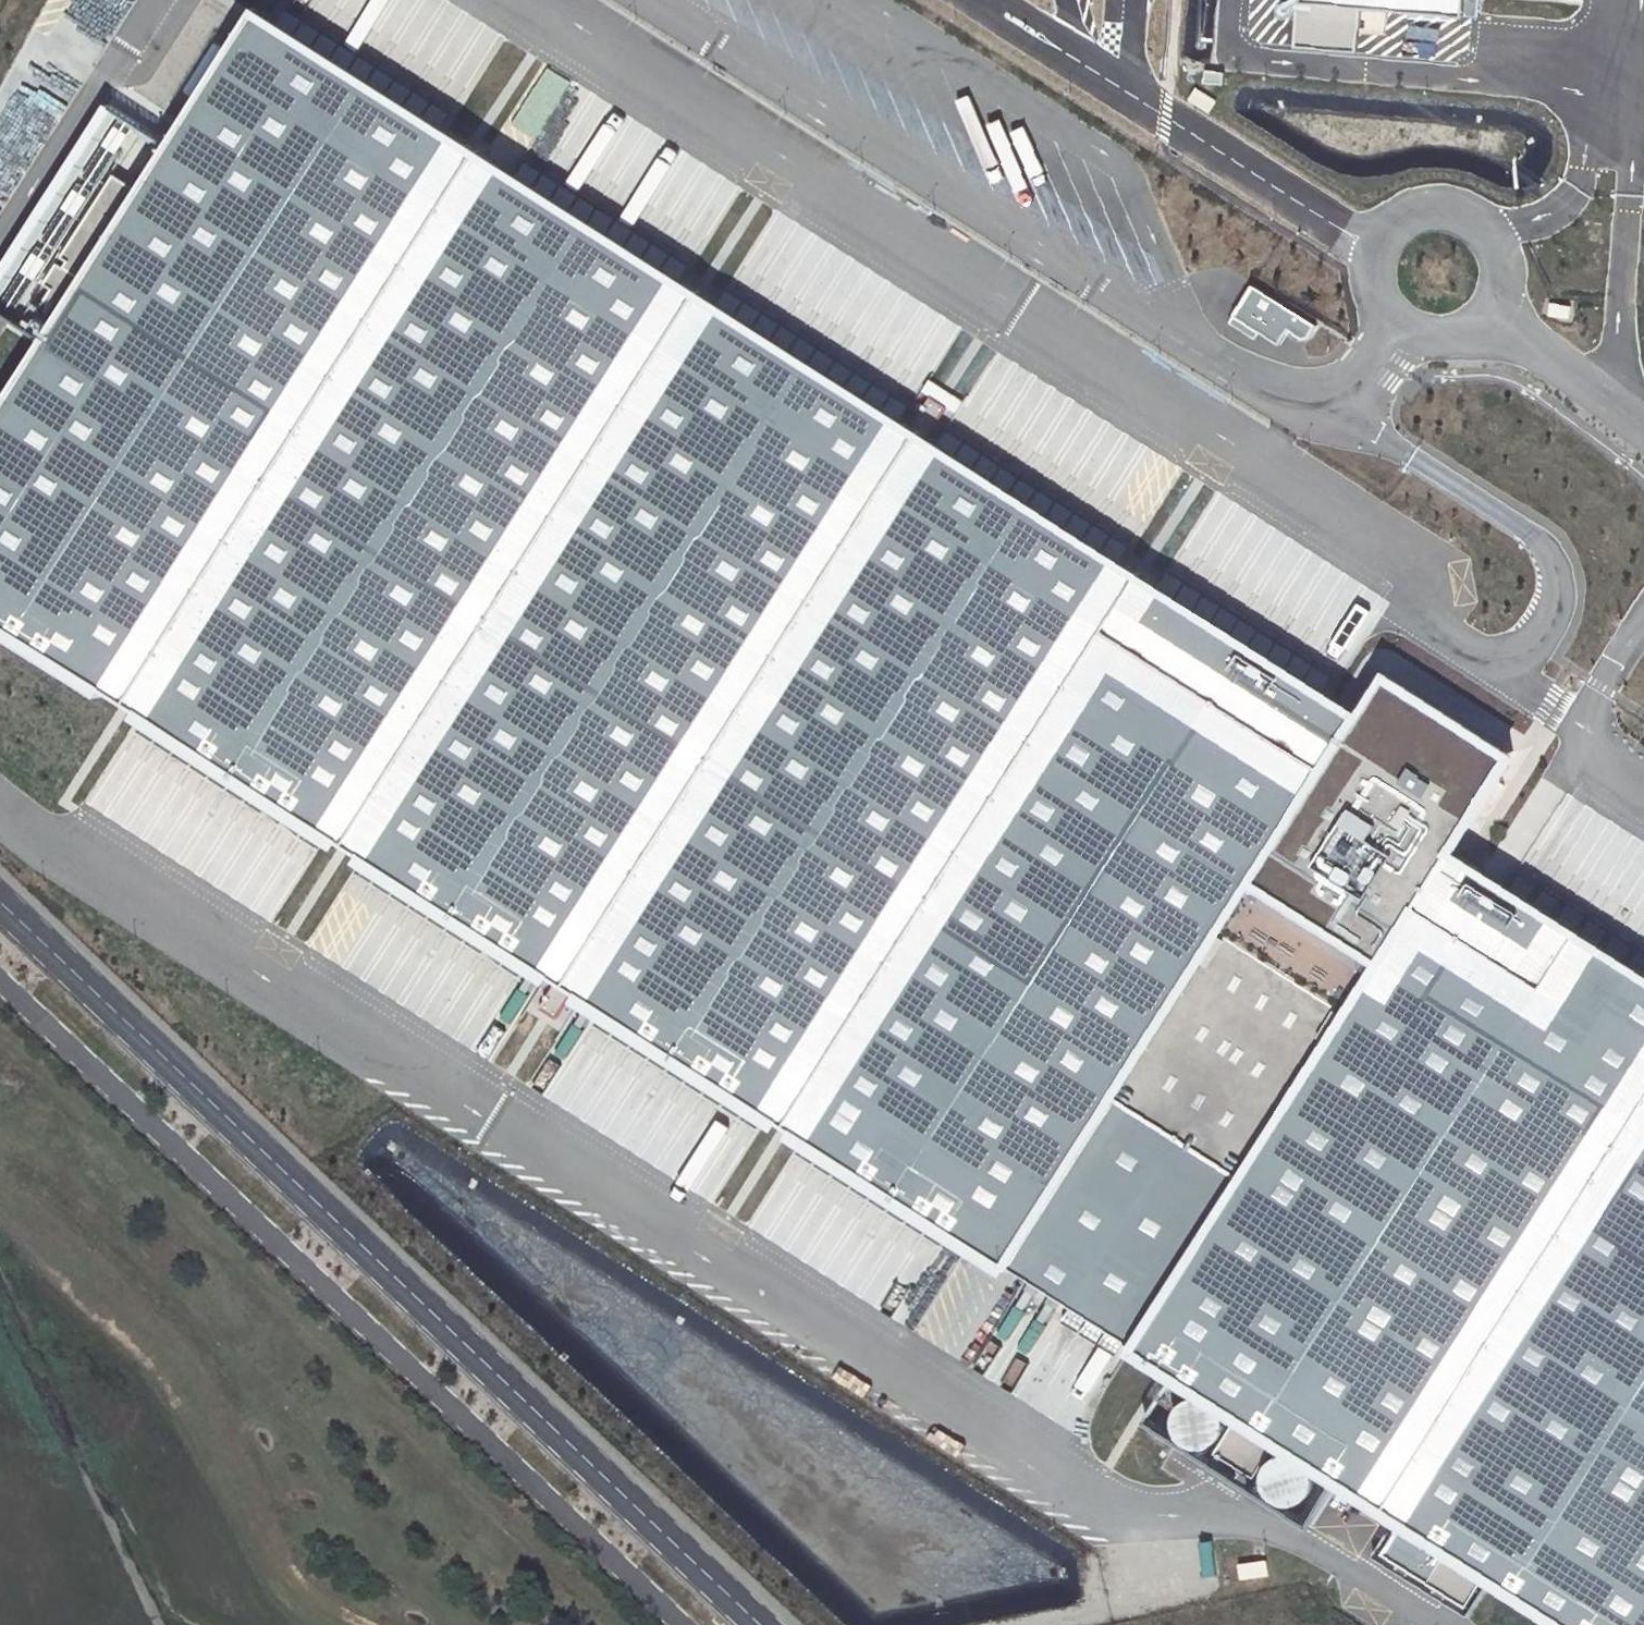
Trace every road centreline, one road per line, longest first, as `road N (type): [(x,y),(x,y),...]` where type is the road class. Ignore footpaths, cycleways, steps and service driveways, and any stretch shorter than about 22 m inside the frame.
road 1 (tertiary): [(759,1624),(0,906)]

